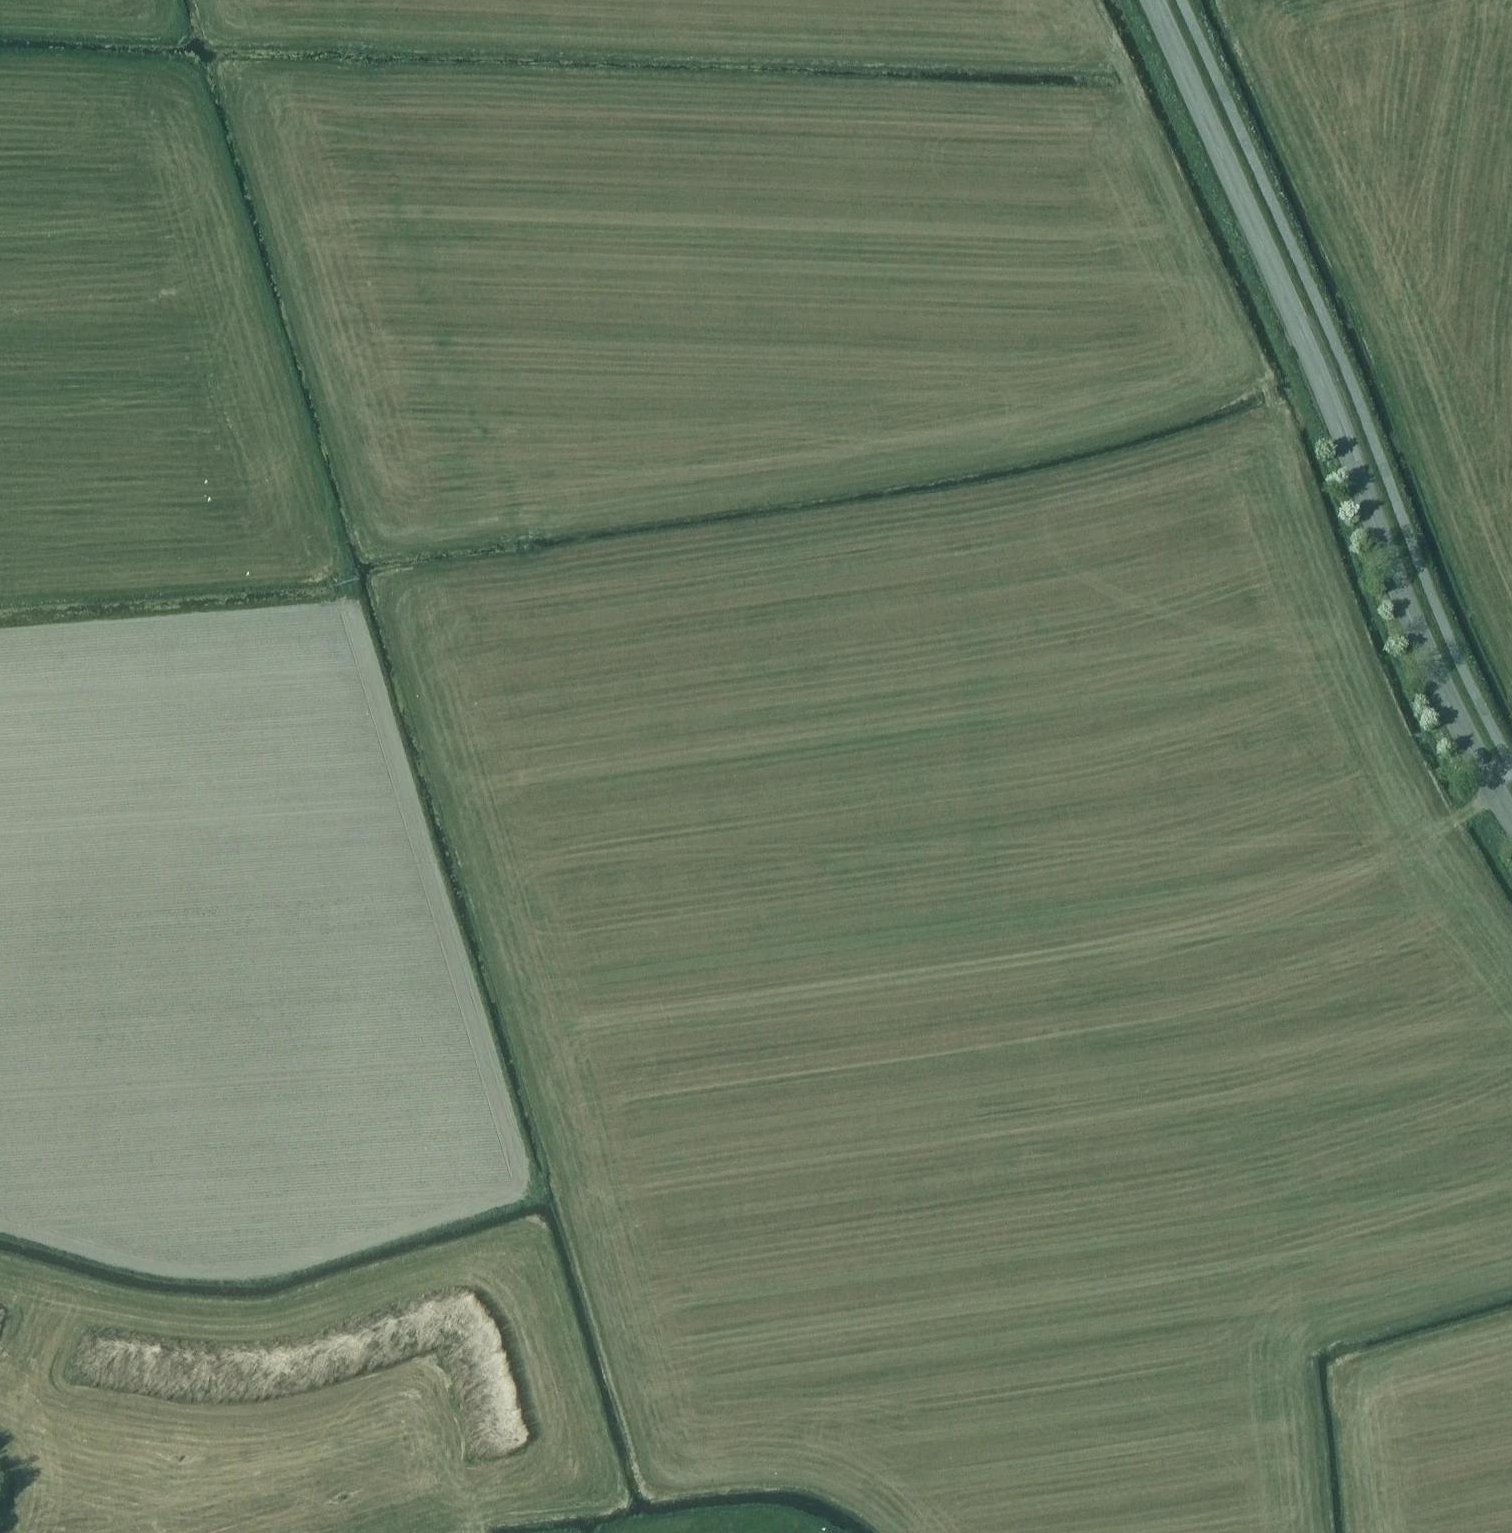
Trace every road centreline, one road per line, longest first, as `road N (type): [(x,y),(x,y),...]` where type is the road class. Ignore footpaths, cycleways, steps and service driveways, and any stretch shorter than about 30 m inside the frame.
road 1 (secondary): [(1511,819),(1426,656),(1299,328),(1151,0)]

